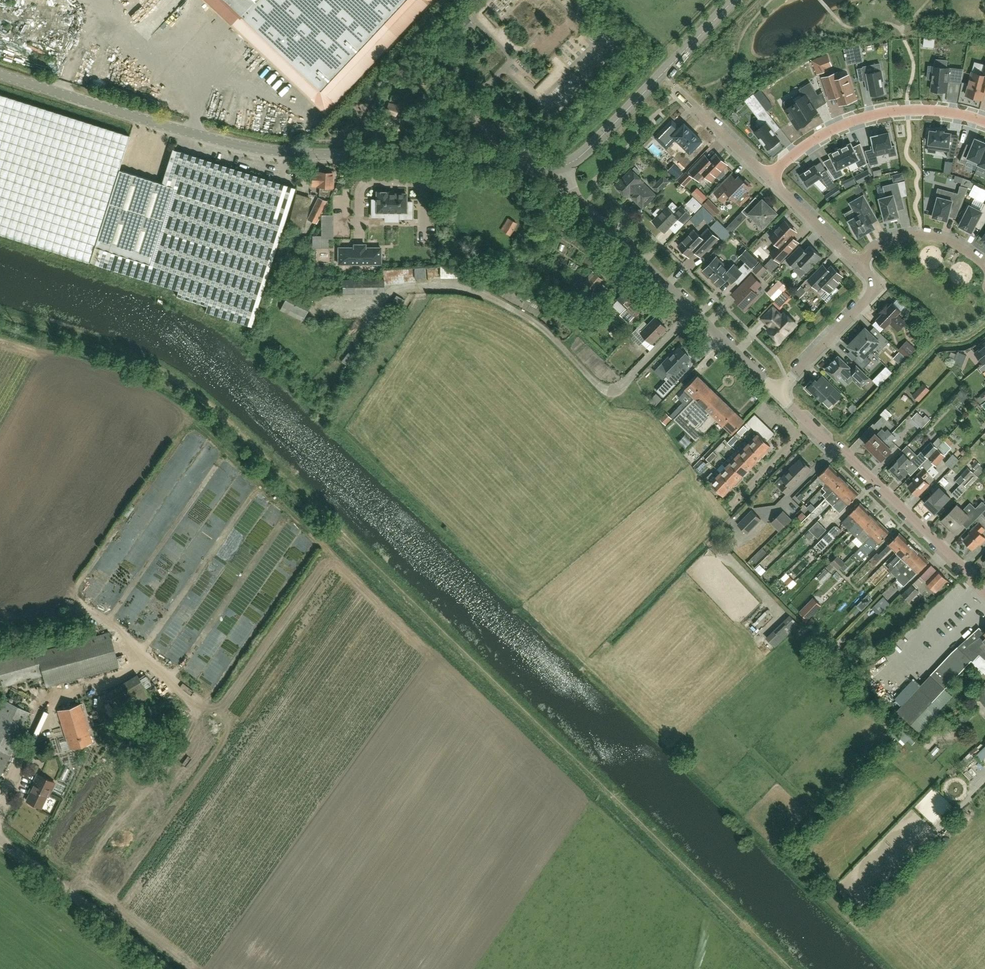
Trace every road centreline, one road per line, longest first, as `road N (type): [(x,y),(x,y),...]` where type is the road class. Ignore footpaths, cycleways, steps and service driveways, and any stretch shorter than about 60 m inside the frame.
road 1 (track): [(790,968),(188,383),(0,308)]
road 2 (unclassified): [(565,166),(244,147),(0,73)]
road 3 (residential): [(776,392),(579,201),(565,166)]
road 4 (residential): [(858,266),(674,87)]
road 5 (residential): [(984,592),(809,424)]
road 6 (unclassified): [(565,166),(735,0)]
road 7 (residential): [(984,122),(919,109),(869,115),(826,132),(781,166)]
road 8 (residential): [(161,968),(0,844)]
road 9 (residential): [(776,392),(873,291),(858,266)]
road 10 (residential): [(858,266),(887,241),(920,234),(966,247),(984,264)]

